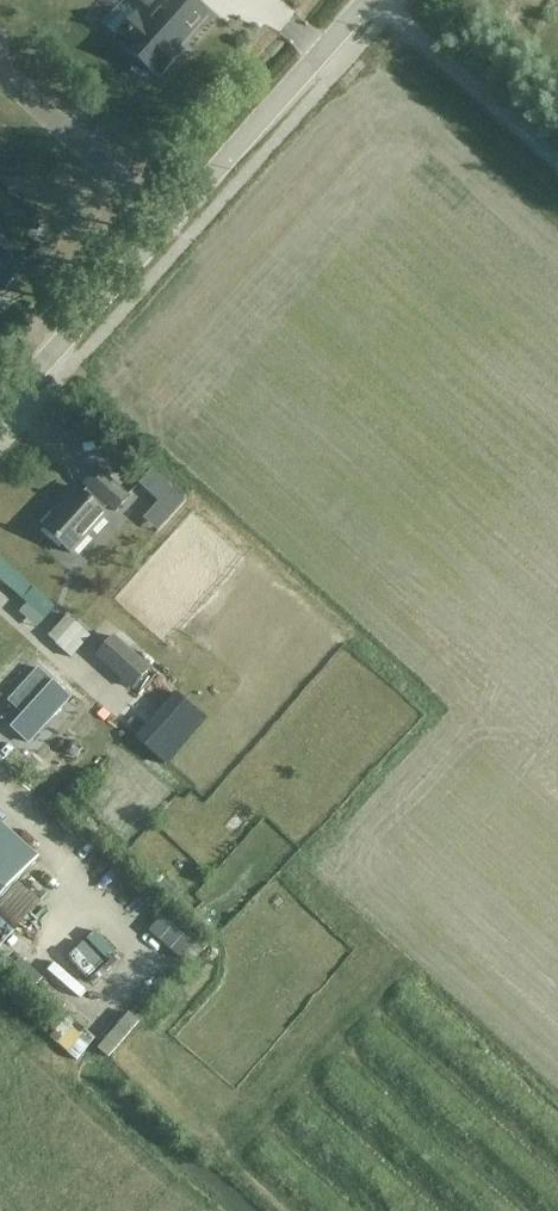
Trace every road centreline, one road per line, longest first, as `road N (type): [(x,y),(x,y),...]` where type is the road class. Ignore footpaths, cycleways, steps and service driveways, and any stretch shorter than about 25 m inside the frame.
road 1 (tertiary): [(0,418),(374,0)]
road 2 (unclassified): [(377,0),(557,161)]

